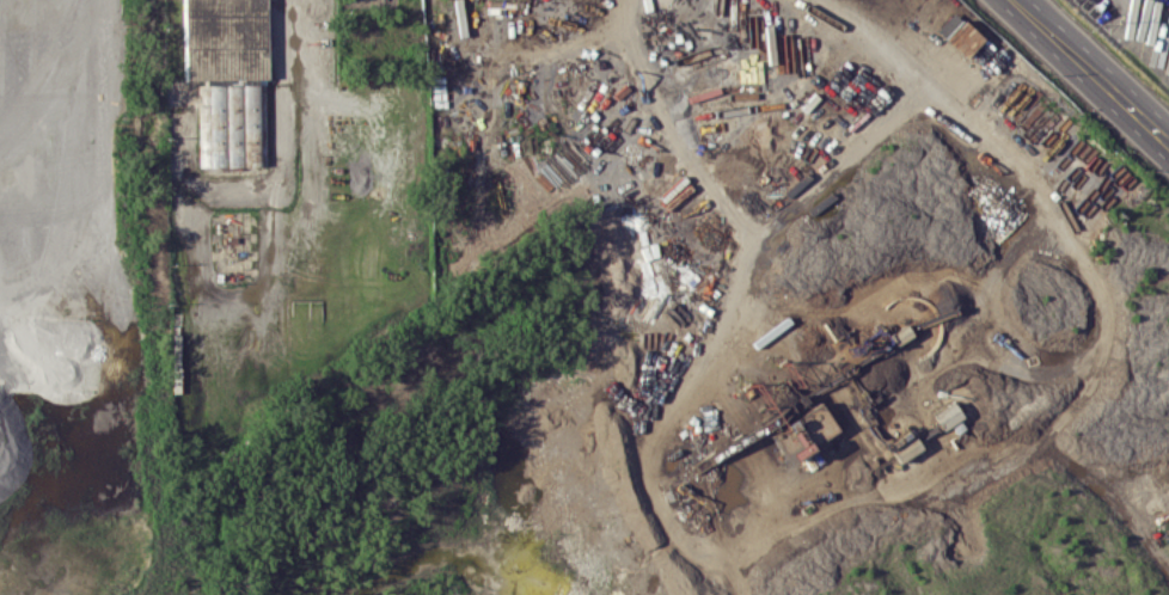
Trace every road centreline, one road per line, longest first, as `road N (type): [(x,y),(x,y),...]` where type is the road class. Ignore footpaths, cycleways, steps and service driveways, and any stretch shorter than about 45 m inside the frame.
road 1 (primary): [(1013,0),(1168,145)]

